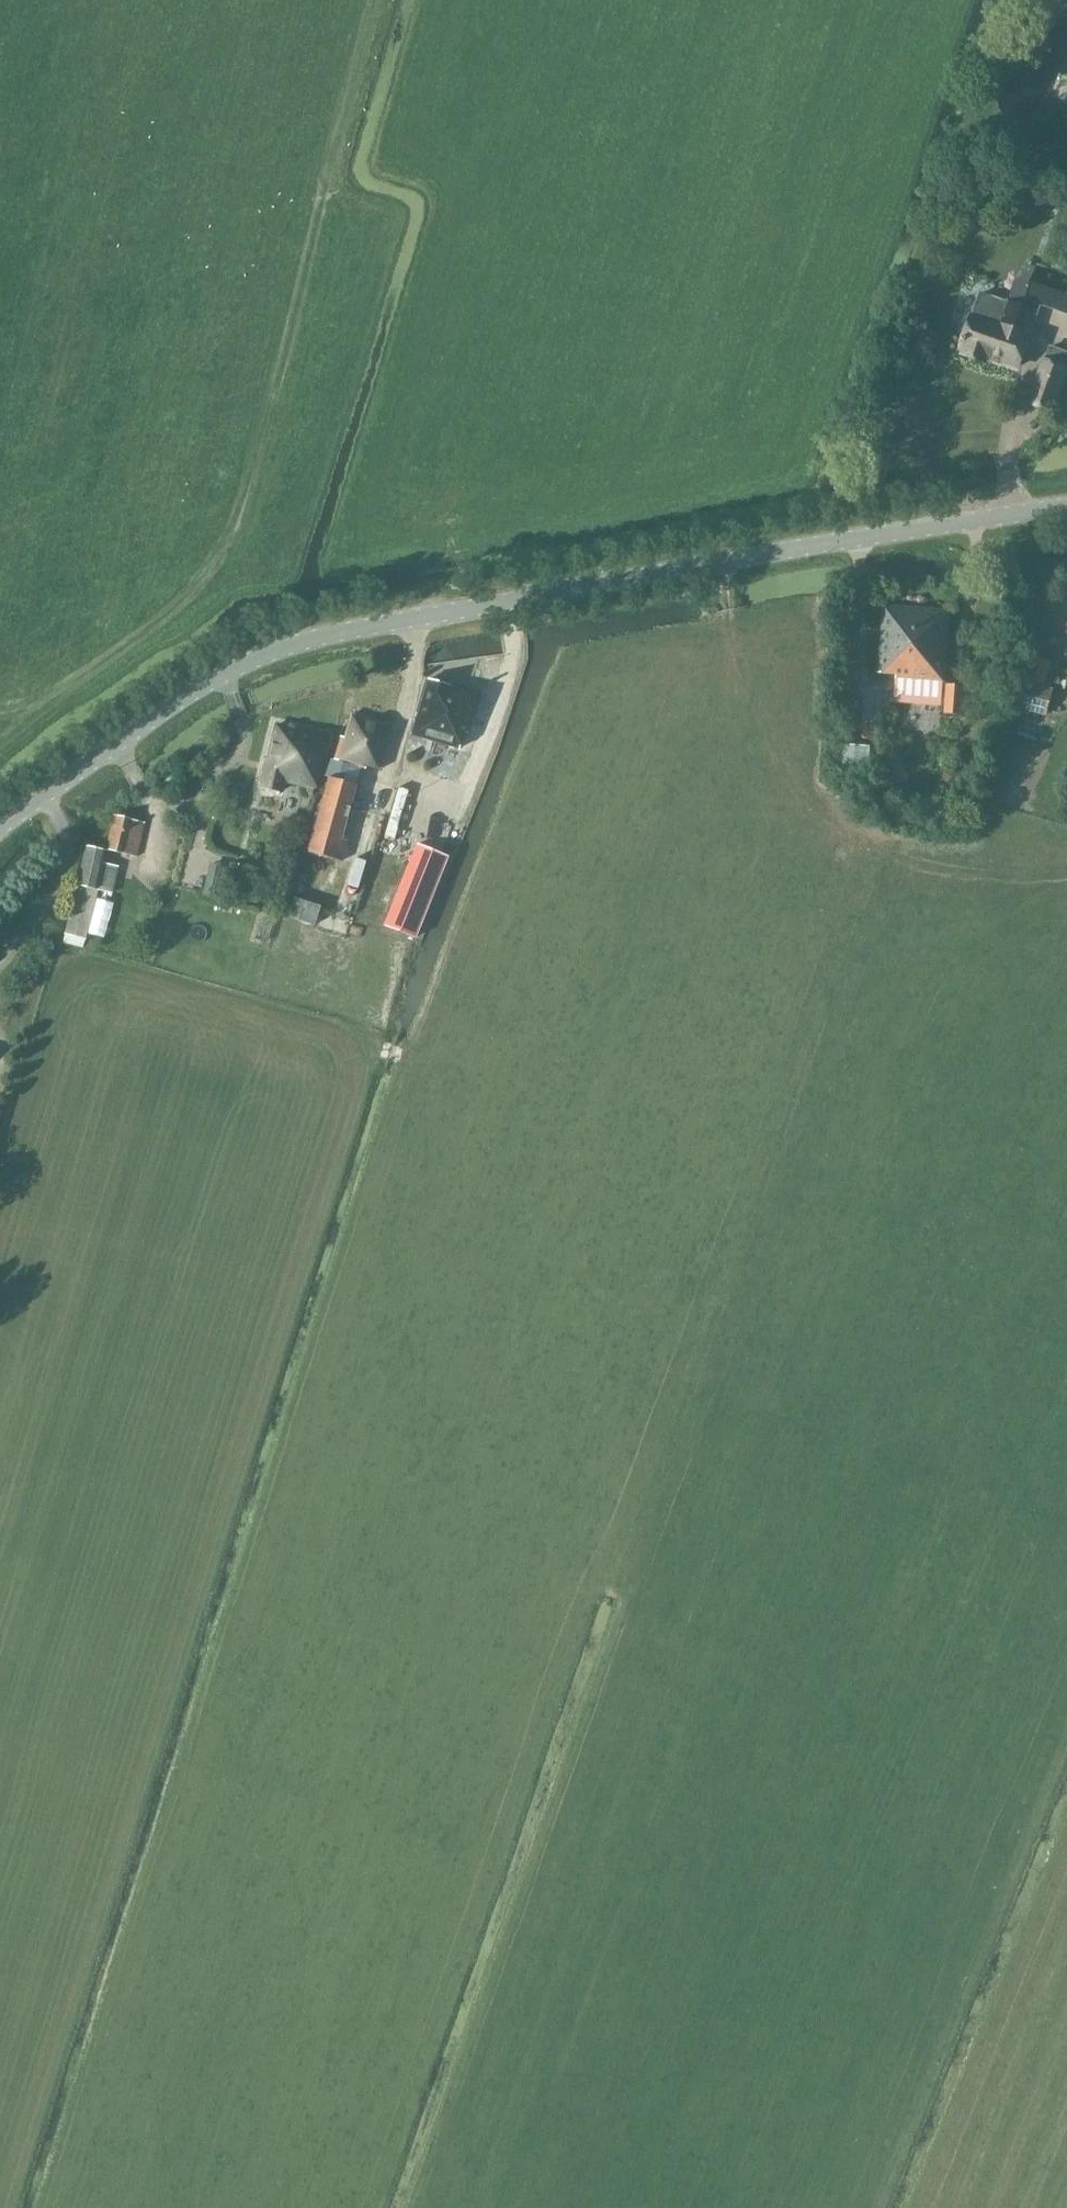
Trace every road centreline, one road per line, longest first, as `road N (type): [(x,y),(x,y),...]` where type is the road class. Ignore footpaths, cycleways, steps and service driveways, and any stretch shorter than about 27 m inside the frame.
road 1 (unclassified): [(0,828),(222,667),(325,635),(945,520),(1066,505)]
road 2 (track): [(622,1101),(728,614),(718,560)]

